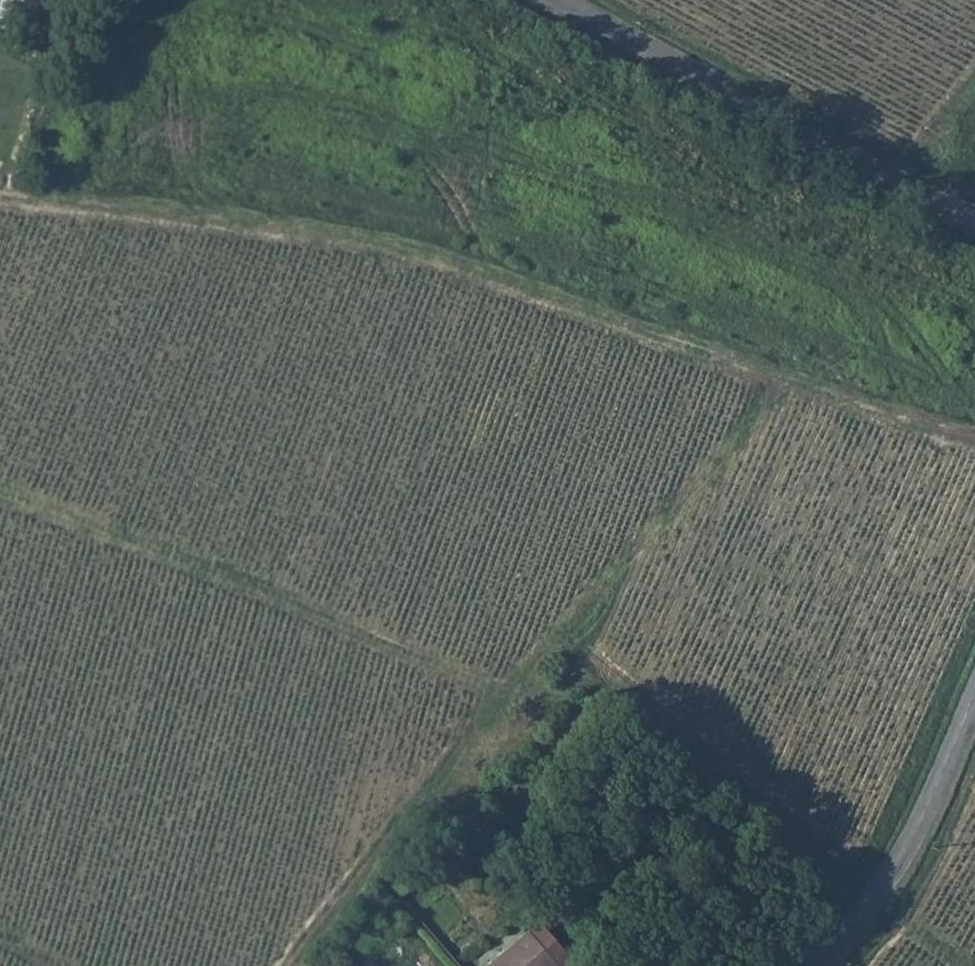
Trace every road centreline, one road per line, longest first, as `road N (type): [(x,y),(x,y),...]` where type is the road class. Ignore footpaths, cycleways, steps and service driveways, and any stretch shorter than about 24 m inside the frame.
road 1 (unclassified): [(552,0),(974,223)]
road 2 (tertiary): [(810,965),(866,913),(907,855),(974,696)]

